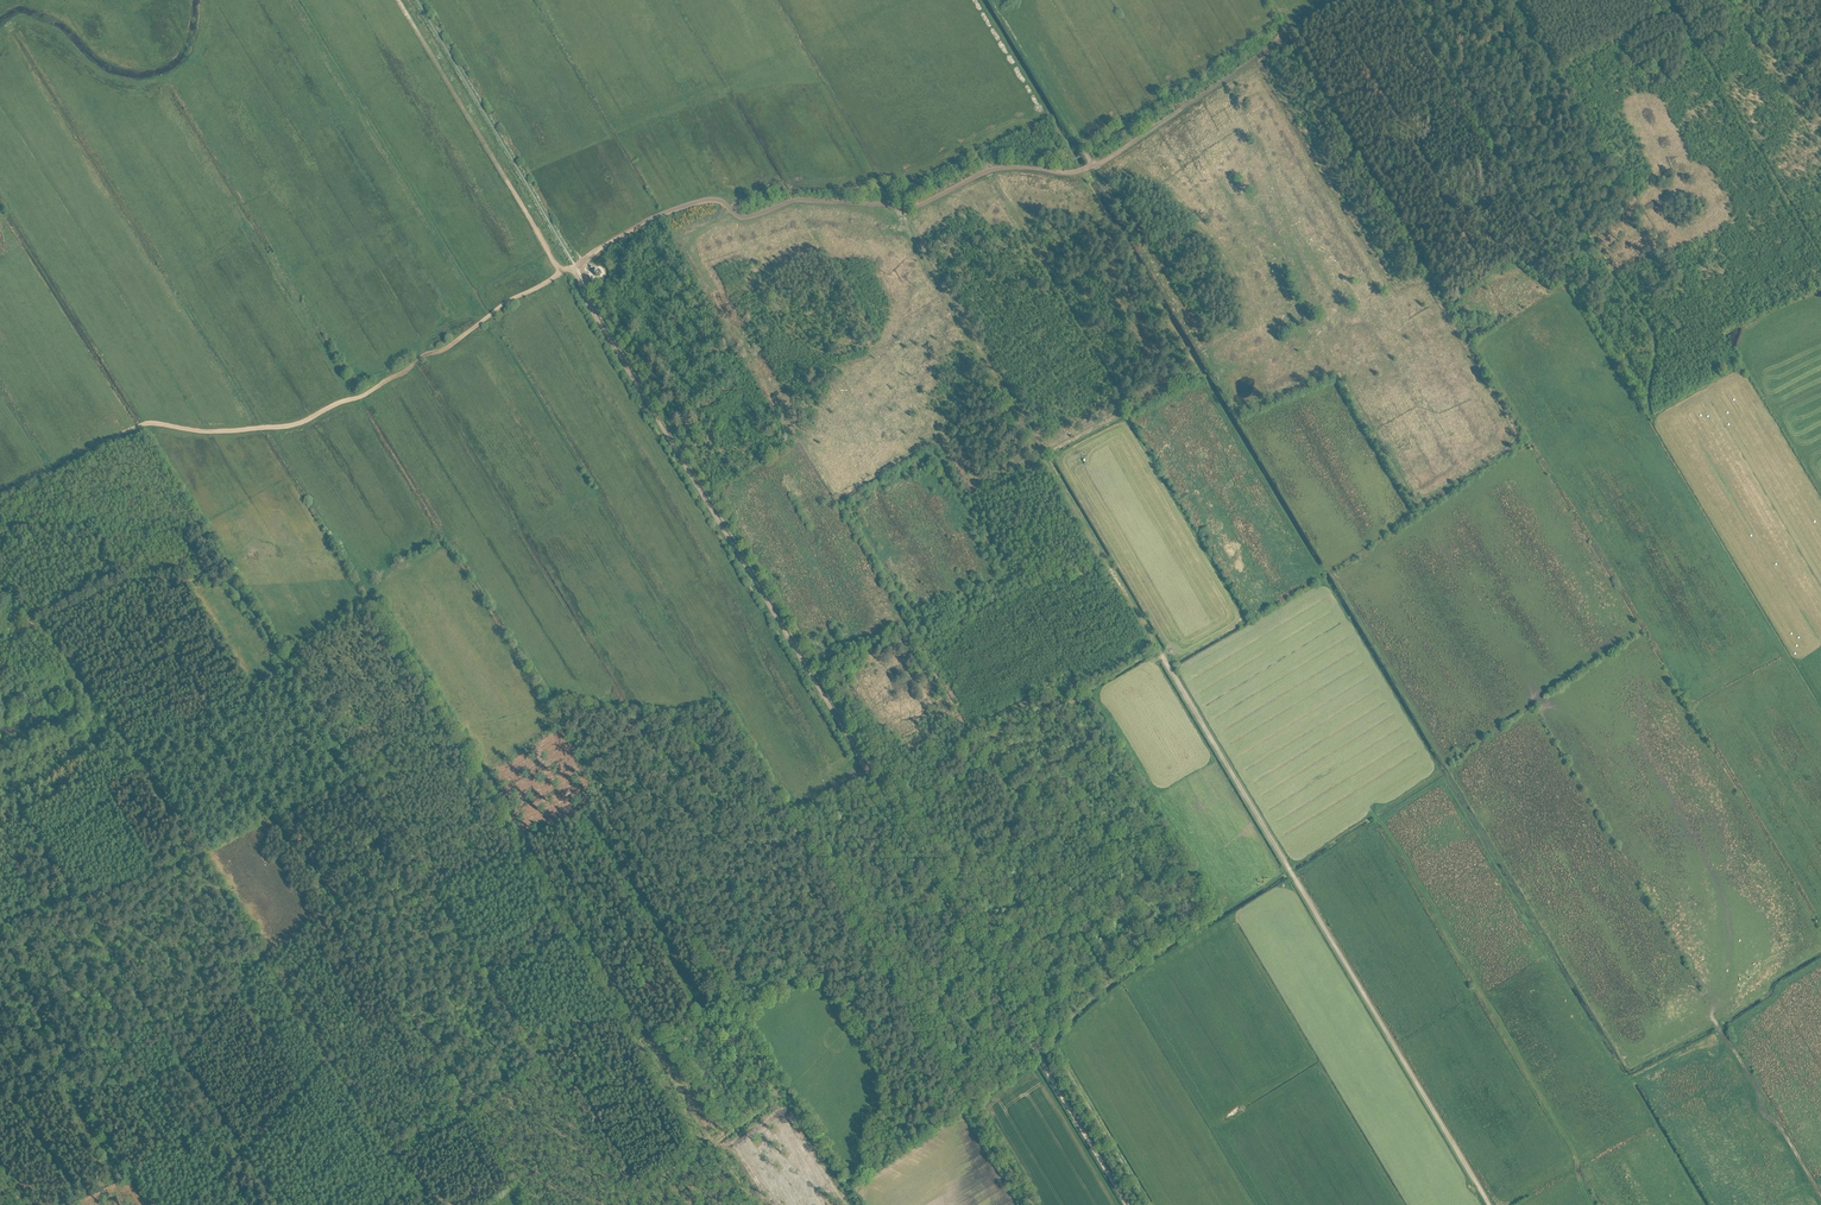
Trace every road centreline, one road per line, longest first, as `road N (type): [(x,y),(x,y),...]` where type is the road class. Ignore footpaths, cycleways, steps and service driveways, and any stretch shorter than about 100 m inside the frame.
road 1 (track): [(1486,1204),(894,208),(794,200),(745,219),(718,200),(701,202),(653,219),(575,266)]
road 2 (track): [(974,947),(575,266)]
road 3 (track): [(575,266),(501,306),(446,349),(303,422),(222,431),(145,424),(0,493)]
road 4 (track): [(39,625),(386,1151)]
road 5 (track): [(1310,36),(1361,66),(1445,205),(1559,278),(1640,411),(1649,412)]
road 6 (track): [(1485,0),(1598,249),(1651,329),(1656,348),(1649,412)]
road 7 (track): [(897,212),(998,169),(1092,168),(1282,43)]
road 8 (track): [(561,274),(397,0)]
road 9 (track): [(261,959),(161,1079),(0,1102)]
road 10 (track): [(1128,1204),(974,947)]
road 11 (track): [(261,959),(505,807)]

